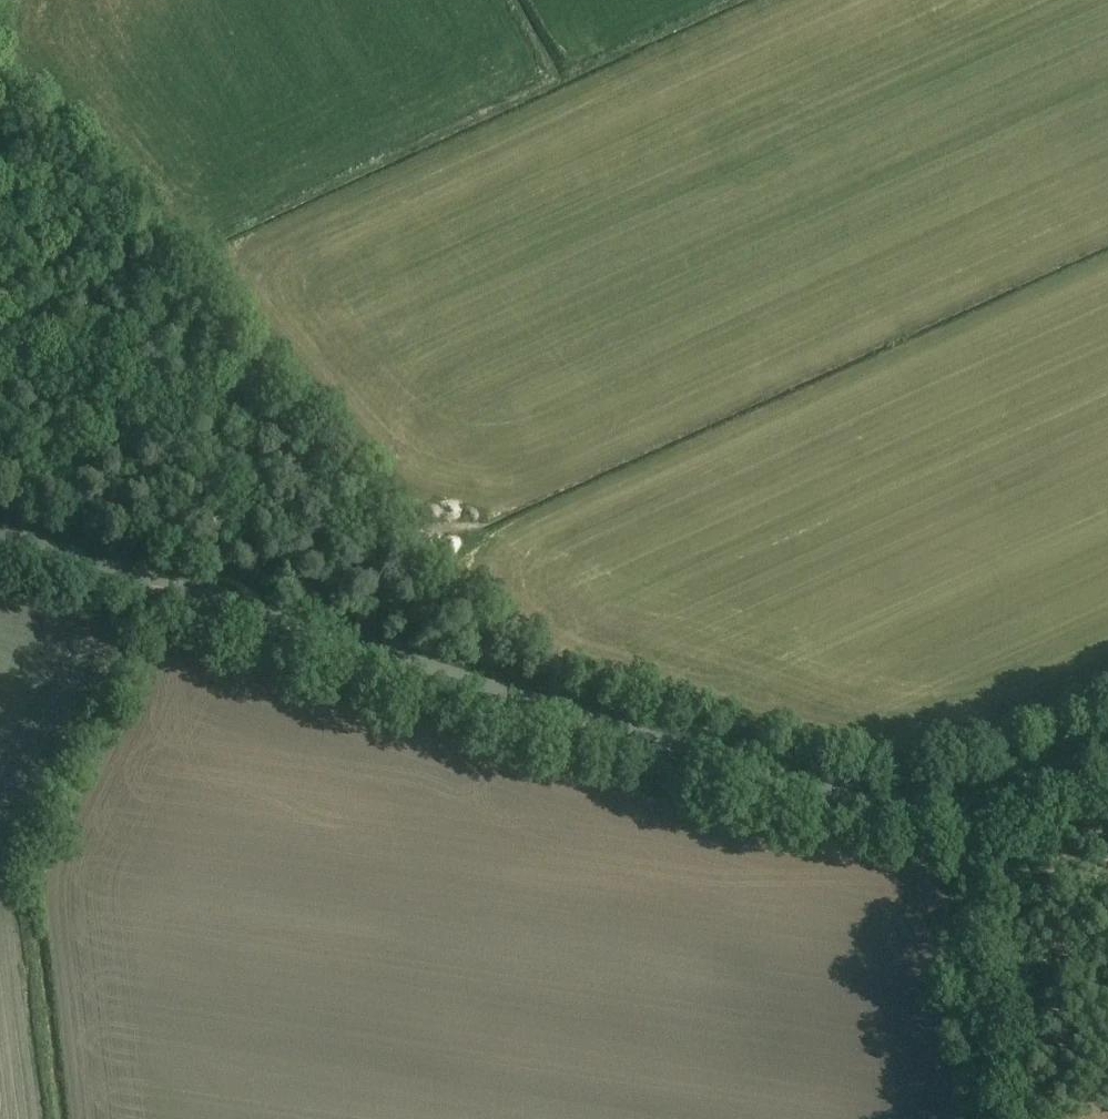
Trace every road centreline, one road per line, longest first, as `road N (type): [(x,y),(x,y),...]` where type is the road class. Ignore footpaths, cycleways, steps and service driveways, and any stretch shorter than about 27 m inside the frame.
road 1 (unclassified): [(1107,749),(969,801),(912,806),(830,794),(0,531)]
road 2 (track): [(969,801),(984,1118)]

